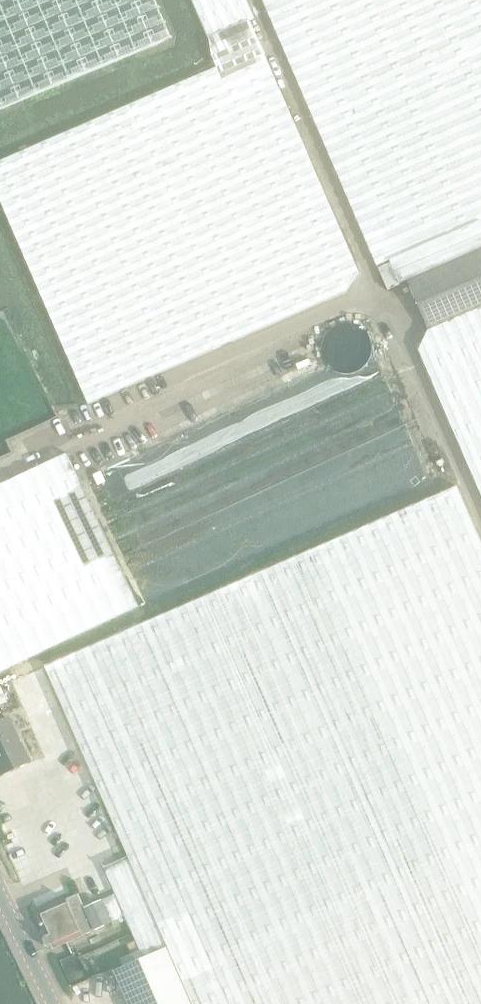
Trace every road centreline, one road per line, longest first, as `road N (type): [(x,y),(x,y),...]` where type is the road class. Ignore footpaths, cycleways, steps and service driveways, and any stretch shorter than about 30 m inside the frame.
road 1 (unclassified): [(374,288),(70,421)]
road 2 (unclassified): [(374,288),(253,0)]
road 3 (unclassified): [(480,527),(374,288)]

